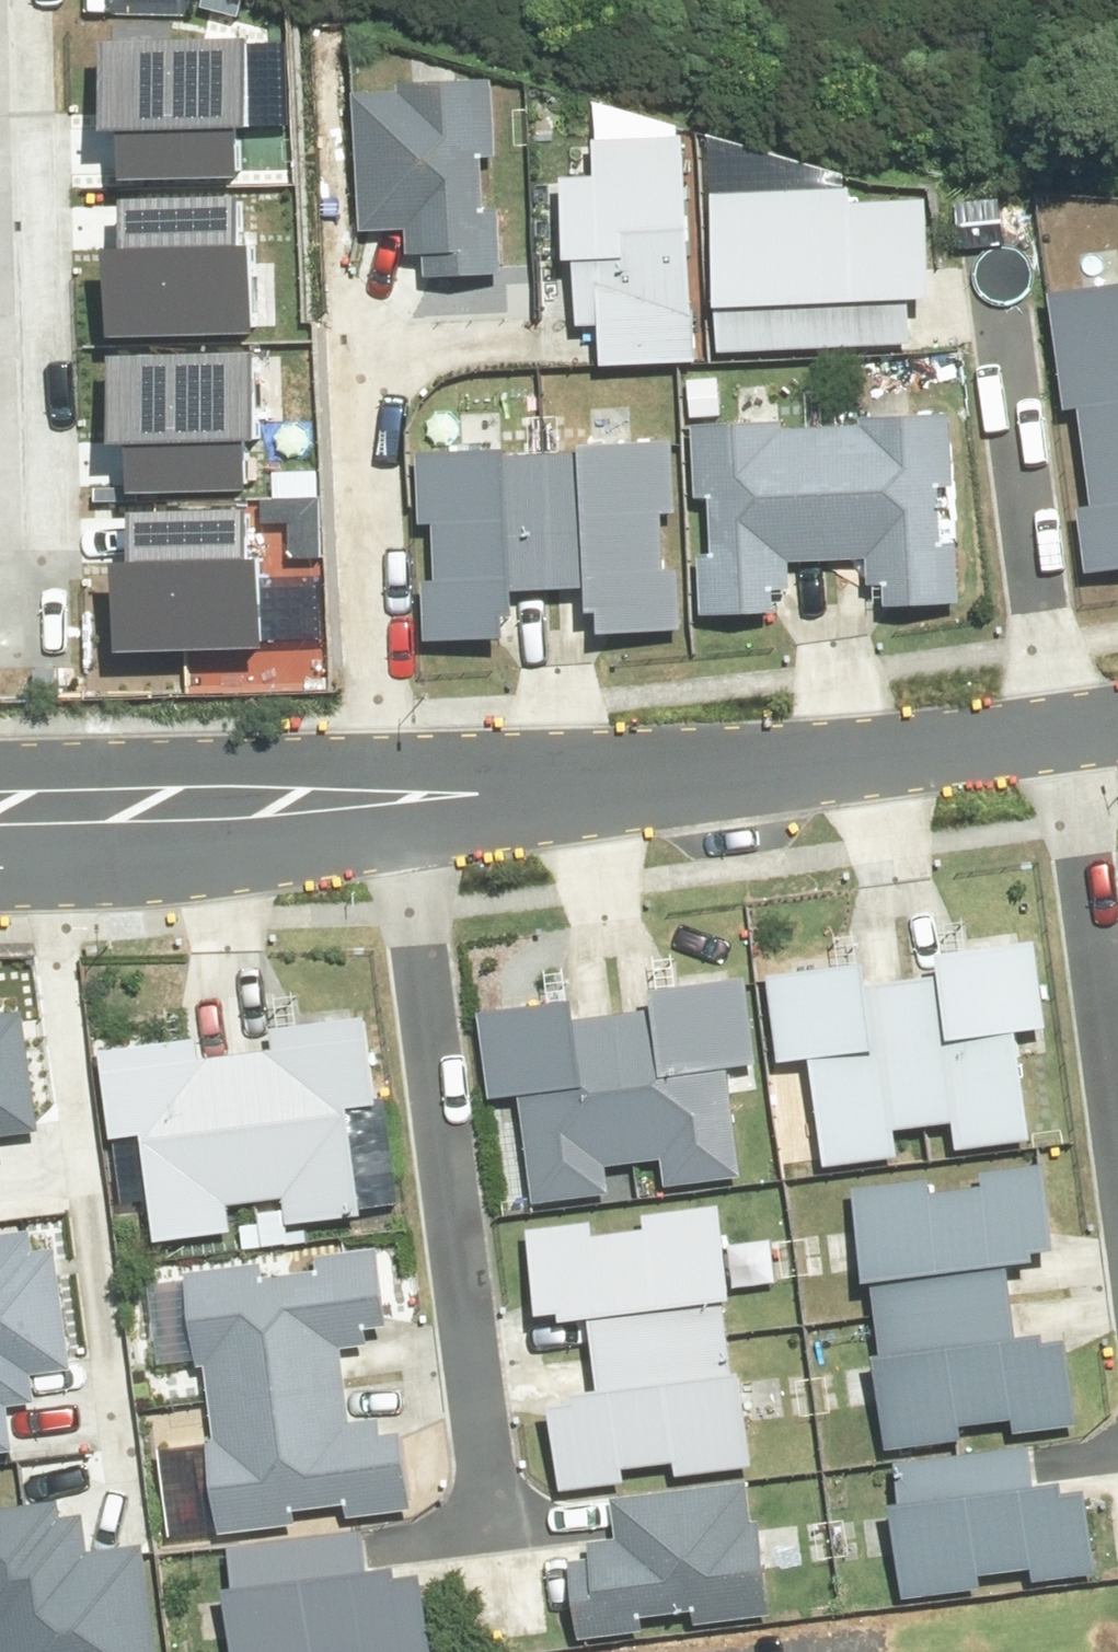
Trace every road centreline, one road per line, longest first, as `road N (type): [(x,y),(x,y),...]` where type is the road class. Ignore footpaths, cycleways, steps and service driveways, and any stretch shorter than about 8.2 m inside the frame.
road 1 (residential): [(497,1538),(393,818)]
road 2 (residential): [(393,818),(1067,739)]
road 3 (residential): [(986,223),(1047,650),(1067,739)]
road 4 (residential): [(0,830),(393,818)]
road 5 (residential): [(1117,1121),(1067,739)]
road 6 (residential): [(622,1521),(497,1538)]

